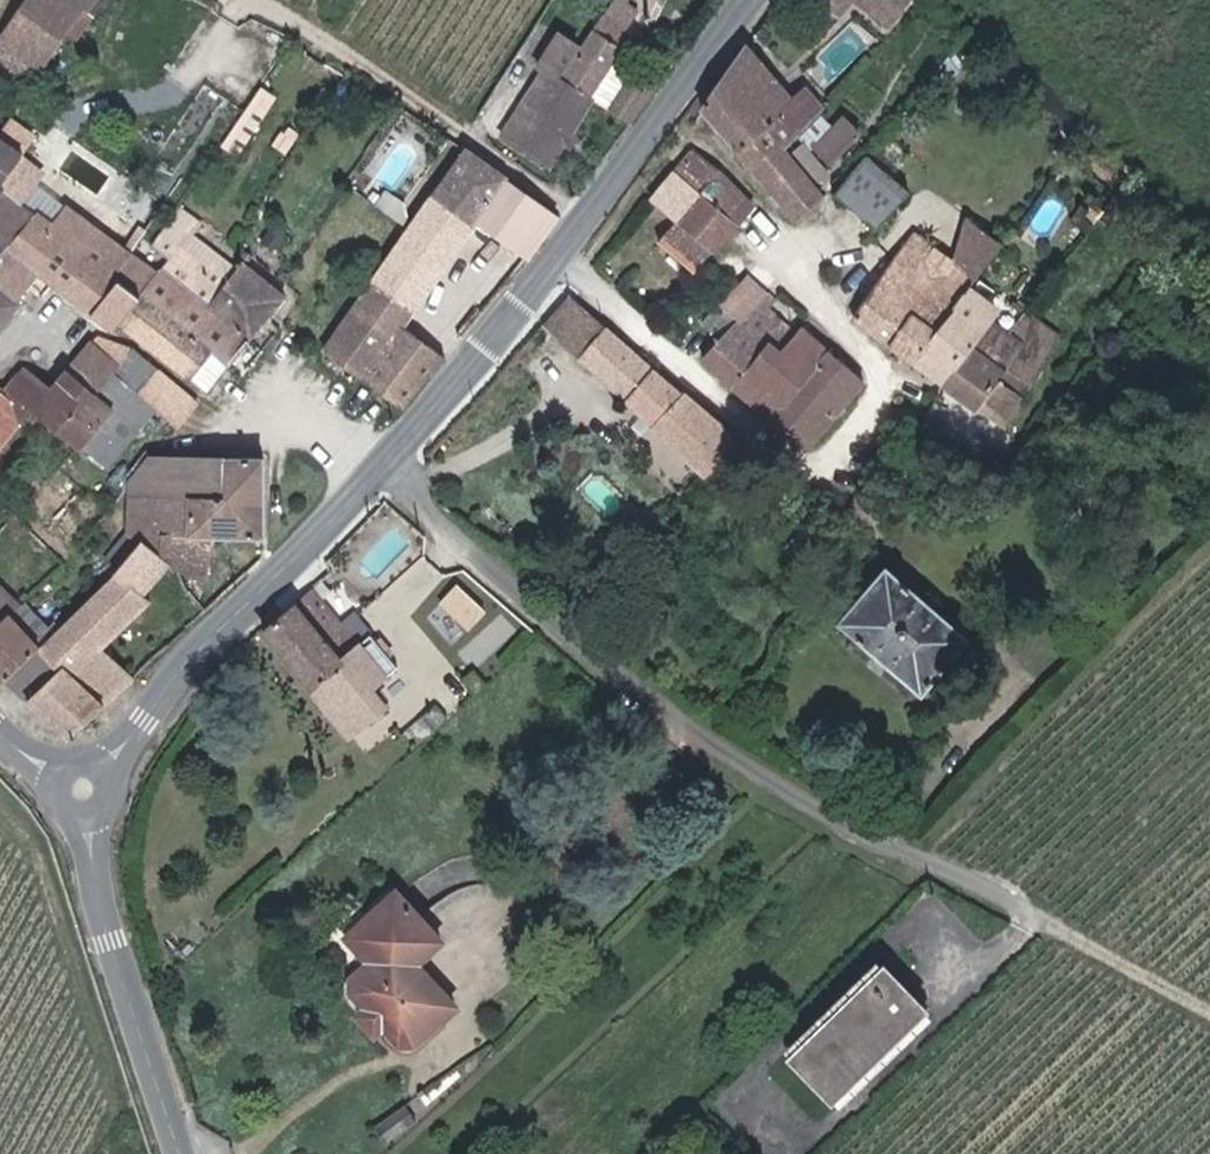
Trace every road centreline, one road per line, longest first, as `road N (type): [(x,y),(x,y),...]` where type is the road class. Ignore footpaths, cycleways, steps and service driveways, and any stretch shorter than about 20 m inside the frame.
road 1 (unclassified): [(1063,923),(914,851),(845,828),(722,758),(378,474)]
road 2 (secondary): [(378,474),(746,0)]
road 3 (secondary): [(81,788),(378,474)]
road 4 (tertiary): [(177,1153),(102,898),(81,788)]
road 5 (track): [(1209,1001),(1063,923)]

